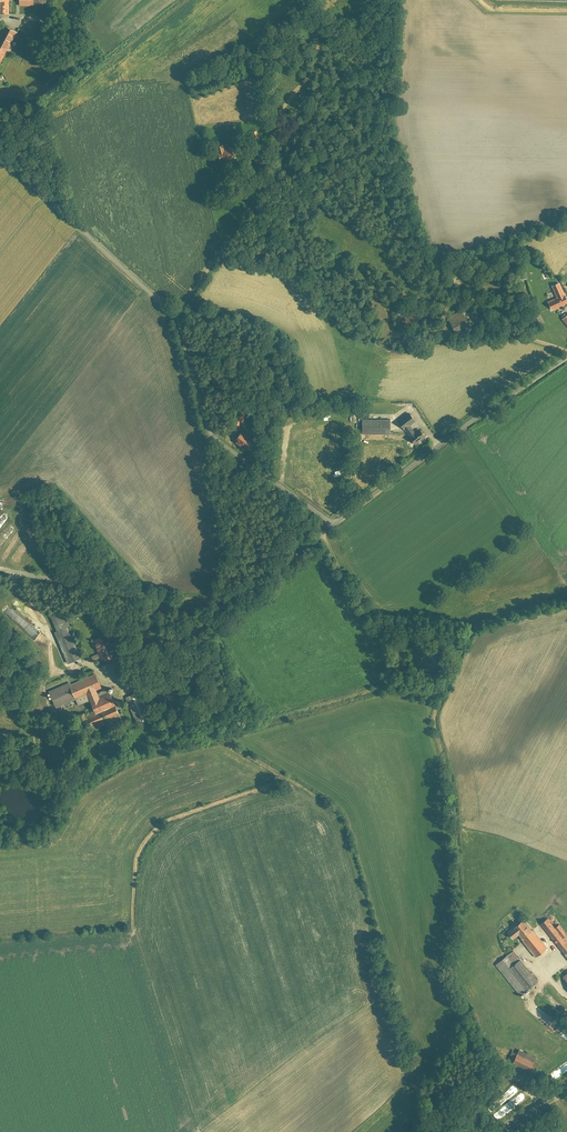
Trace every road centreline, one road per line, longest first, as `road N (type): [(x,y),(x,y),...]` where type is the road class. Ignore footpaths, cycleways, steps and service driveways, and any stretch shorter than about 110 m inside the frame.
road 1 (track): [(12,569),(65,666),(145,687),(325,801),(343,825),(426,1104),(446,1131)]
road 2 (residential): [(0,563),(179,618),(253,585),(330,523)]
road 3 (residential): [(330,523),(566,357)]
road 4 (residential): [(330,523),(210,426),(169,306)]
road 5 (residential): [(169,306),(0,144)]
road 6 (track): [(271,165),(364,54),(390,0)]
road 7 (track): [(317,533),(373,613),(443,643),(457,658)]
road 8 (residential): [(169,306),(271,165)]

